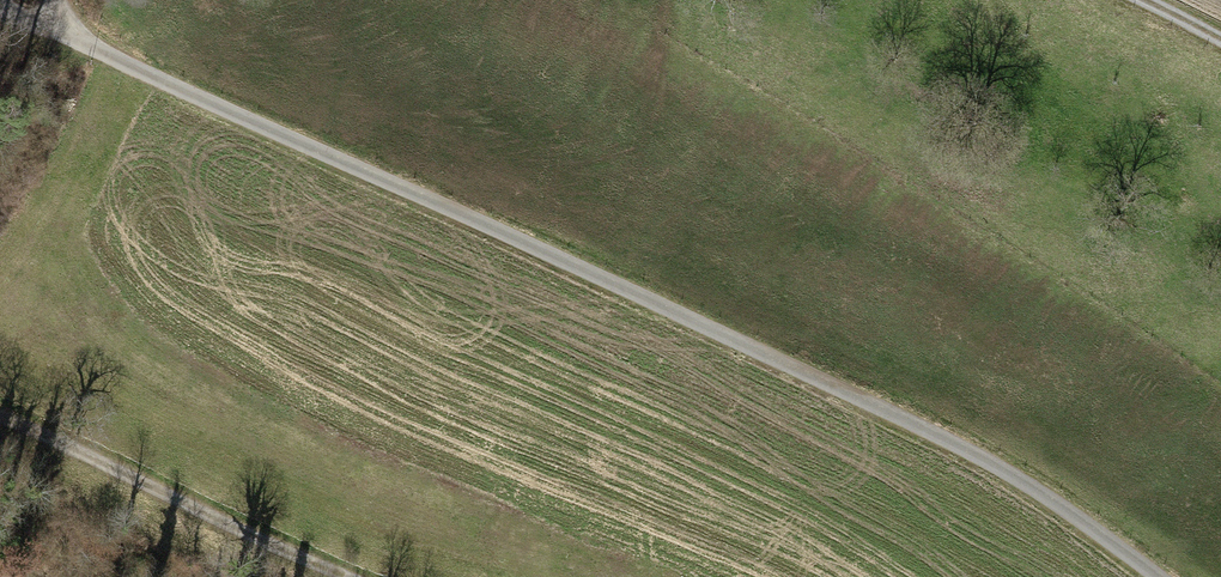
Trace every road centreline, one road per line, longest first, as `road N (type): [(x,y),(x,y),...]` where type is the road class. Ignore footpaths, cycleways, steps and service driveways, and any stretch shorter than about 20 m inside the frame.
road 1 (track): [(1155,576),(994,465),(75,40)]
road 2 (track): [(263,541),(0,423)]

